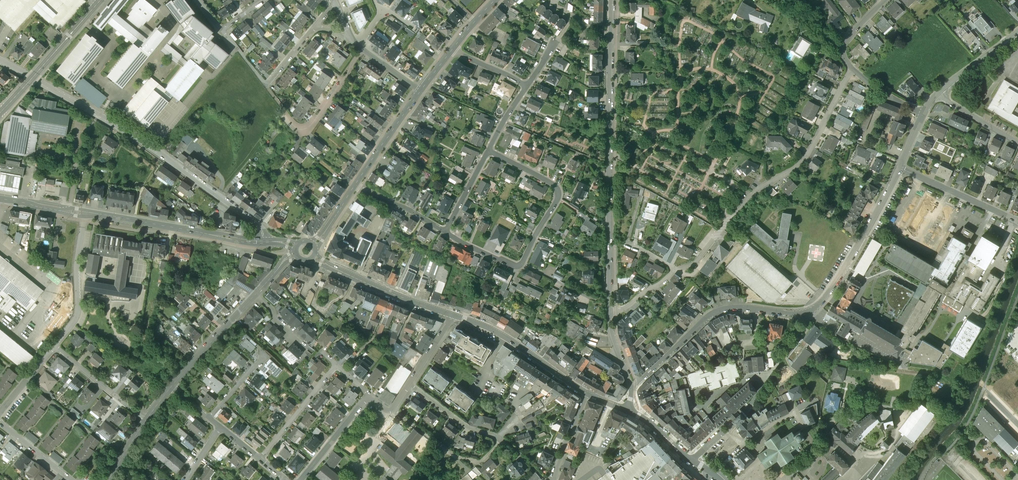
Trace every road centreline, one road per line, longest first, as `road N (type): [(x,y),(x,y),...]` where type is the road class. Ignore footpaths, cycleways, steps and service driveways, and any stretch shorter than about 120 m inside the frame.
road 1 (residential): [(631,384),(717,312),(806,312),(818,305),(900,168)]
road 2 (residential): [(263,242),(256,223),(156,151),(0,60)]
road 3 (tertiary): [(608,315),(610,30)]
road 4 (residential): [(674,272),(694,264),(754,193),(804,160),(853,69)]
road 5 (residential): [(445,232),(516,267),(558,200),(555,185),(488,151)]
road 6 (tertiary): [(263,242),(86,214)]
road 7 (tertiary): [(587,394),(503,335),(453,315)]
road 8 (tertiary): [(453,315),(312,255)]
road 9 (residential): [(222,30),(266,86),(315,25)]
road 10 (secondary): [(0,113),(98,2)]
road 11 (residential): [(86,214),(77,314),(55,345)]
road 12 (residential): [(392,410),(463,458),(481,460),(500,439)]
road 13 (residential): [(283,114),(295,130),(309,129),(363,50)]
road 14 (residential): [(900,168),(1017,222)]
road 15 (residential): [(171,387),(256,295)]
road 16 (residential): [(260,459),(336,366)]

